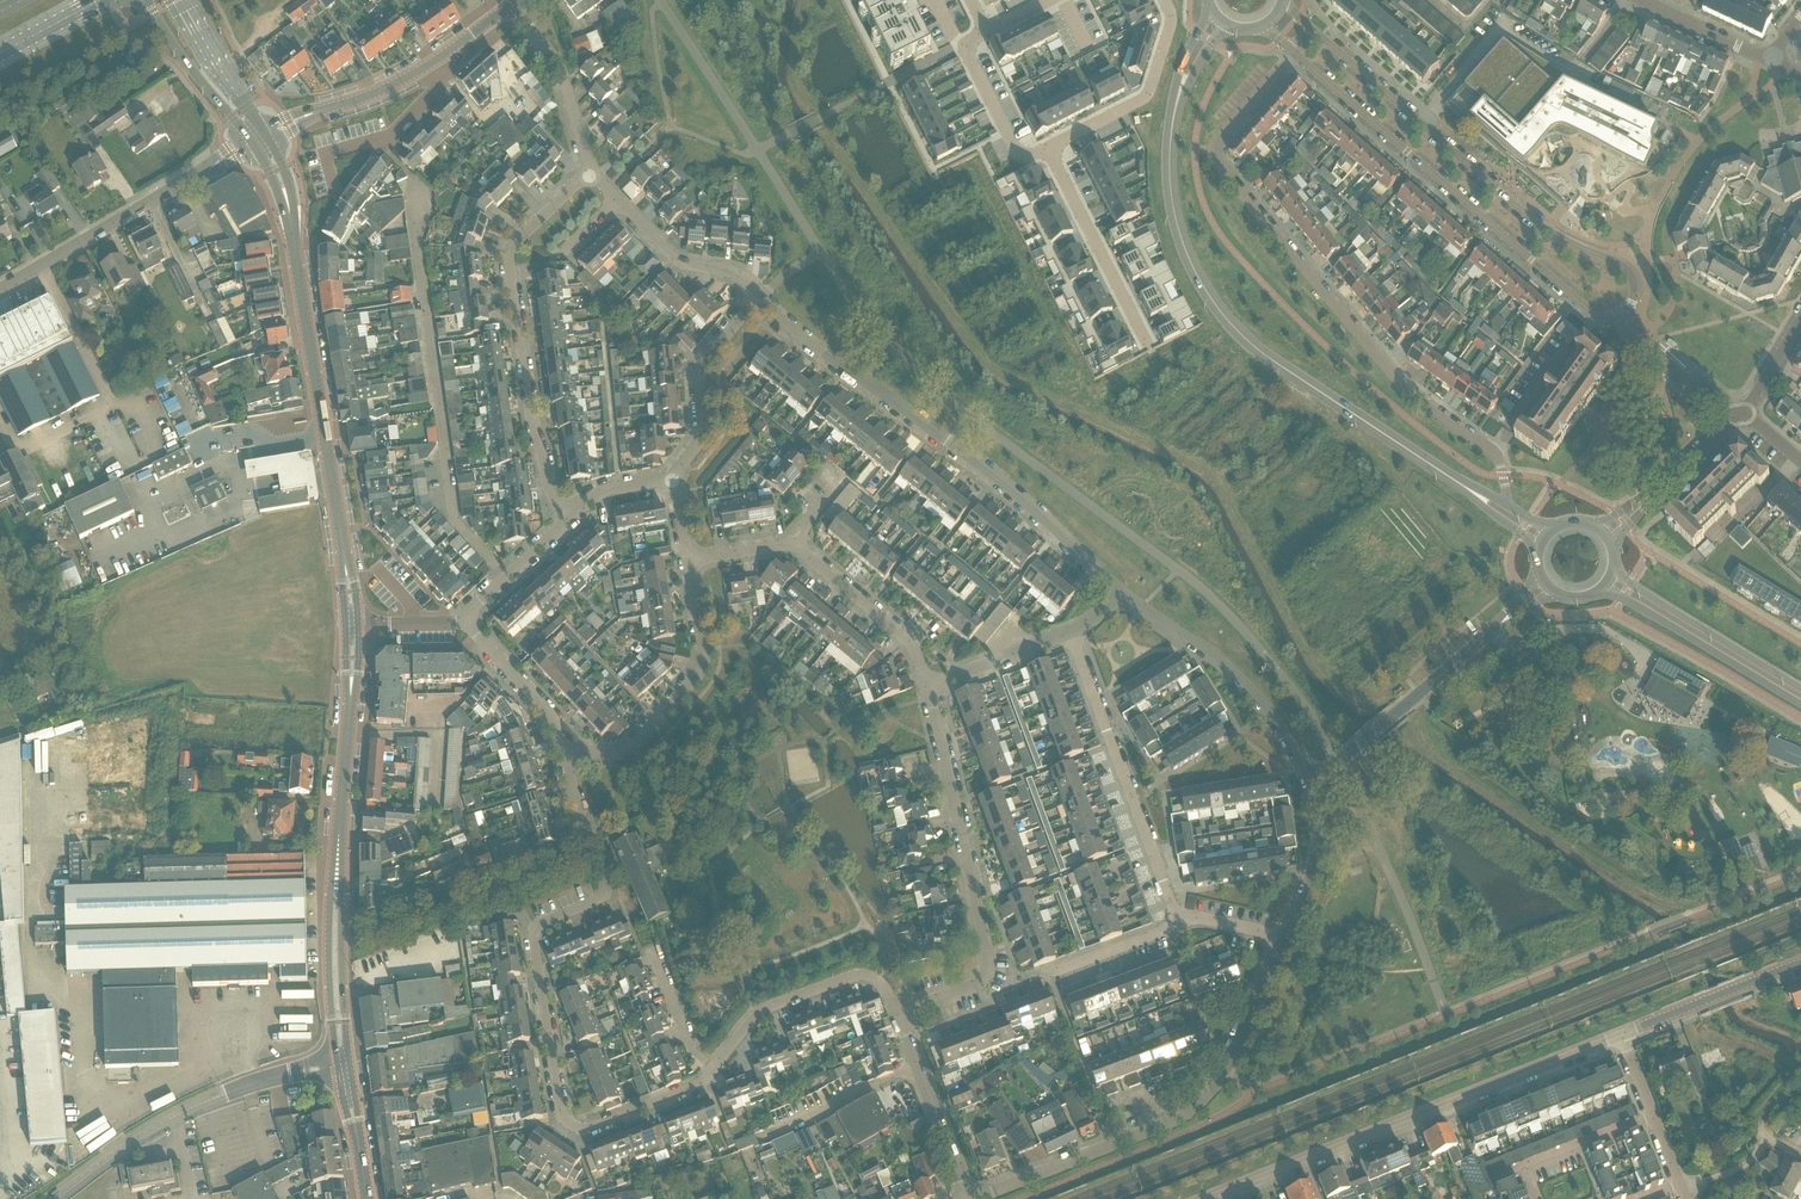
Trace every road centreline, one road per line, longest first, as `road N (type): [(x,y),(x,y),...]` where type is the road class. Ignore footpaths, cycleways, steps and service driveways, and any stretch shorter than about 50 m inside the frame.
road 1 (residential): [(703,1067),(673,1092),(602,1124),(574,1124),(559,1114),(533,932),(597,901),(606,887),(567,762)]
road 2 (residential): [(1492,452),(1392,373),(1213,152),(1293,53)]
road 3 (secondary): [(1179,91),(1172,205),(1186,254),(1222,313),(1266,356),(1469,489)]
road 4 (residential): [(1119,592),(1034,507),(825,352),(763,295)]
road 5 (residential): [(1622,316),(1636,286),(1629,269),(1527,216),(1313,29)]
road 6 (unclassified): [(1206,1198),(1617,1037)]
road 7 (residential): [(968,1198),(1175,1119),(1199,1101),(1223,1075),(1285,942)]
road 8 (residential): [(1293,53),(1590,311),(1622,316)]
road 9 (residential): [(900,1017),(976,989),(988,965),(928,688)]
road 10 (residential): [(569,519),(547,488),(509,260),(514,244),(589,171)]
road 11 (tertiary): [(345,555),(293,234)]
road 12 (residential): [(1179,921),(1072,632)]
road 13 (residential): [(567,762),(619,752),(689,684),(700,665),(703,620),(691,556)]
road 14 (residential): [(1119,592),(1258,697),(1305,782)]
road 15 (unclassified): [(57,1198),(149,1130),(284,1075)]
road 16 (unclassified): [(1305,782),(1503,622)]
road 17 (residential): [(900,1017),(887,988),(868,976),(851,977),(758,1013),(703,1067)]
road 18 (residential): [(0,288),(215,165)]
road 19 (secondary): [(1597,593),(1622,598),(1800,704)]
road 20 (secondary): [(1800,690),(1630,584),(1615,567)]
road 21 (residential): [(316,112),(432,65),(510,9)]
road 22 (residential): [(1146,345),(1046,150)]
road 23 (unclassified): [(673,481),(701,442),(709,354),(763,295)]
road 24 (residential): [(1046,150),(1146,95),(1170,28),(1165,0)]
road 25 (residential): [(928,688),(902,629),(797,545)]
road 26 (tertiary): [(350,1066),(336,872)]
road 27 (residential): [(965,1198),(900,1017)]
road 28 (tertiary): [(336,872),(329,950),(336,1059)]
road 29 (residential): [(589,171),(558,65),(510,9)]
road 30 (residential): [(763,295),(737,272),(684,260),(617,199)]
road 31 (residential): [(567,762),(546,712),(463,621)]
road 32 (residential): [(988,29),(968,46),(969,58),(1016,149),(1026,156),(1046,150)]
road 33 (tertiary): [(146,0),(245,137)]
road 34 (tertiary): [(336,872),(349,704)]
road 35 (residential): [(1305,782),(1314,848),(1285,942)]
road 36 (residential): [(1622,316),(1680,377),(1744,412)]
road 37 (residential): [(928,688),(1072,632)]
road 38 (tertiary): [(261,126),(181,0)]
road 39 (unclassified): [(463,621),(569,519)]
road 40 (residential): [(1179,921),(1045,974)]
road 41 (residential): [(1522,1172),(1650,1120)]
road 42 (residential): [(1643,503),(1744,412)]
road 43 (residential): [(1770,60),(1649,0)]
road 44 (residential): [(703,1067),(652,950)]

